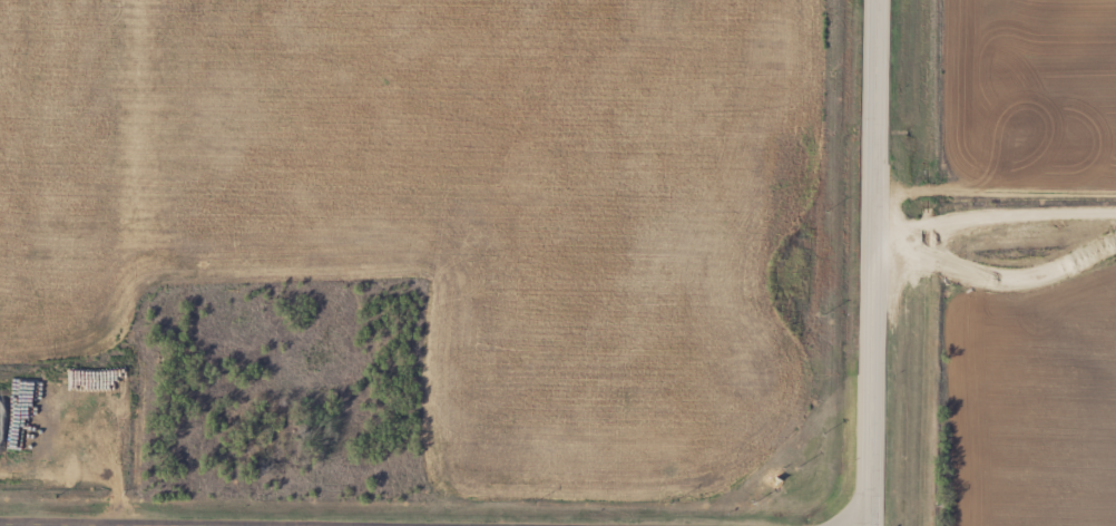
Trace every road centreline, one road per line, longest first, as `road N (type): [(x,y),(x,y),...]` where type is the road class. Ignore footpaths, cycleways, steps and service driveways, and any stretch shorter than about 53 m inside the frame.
road 1 (tertiary): [(586,525),(0,521)]
road 2 (primary): [(867,525),(883,0)]
road 3 (residential): [(882,194),(1115,195)]

